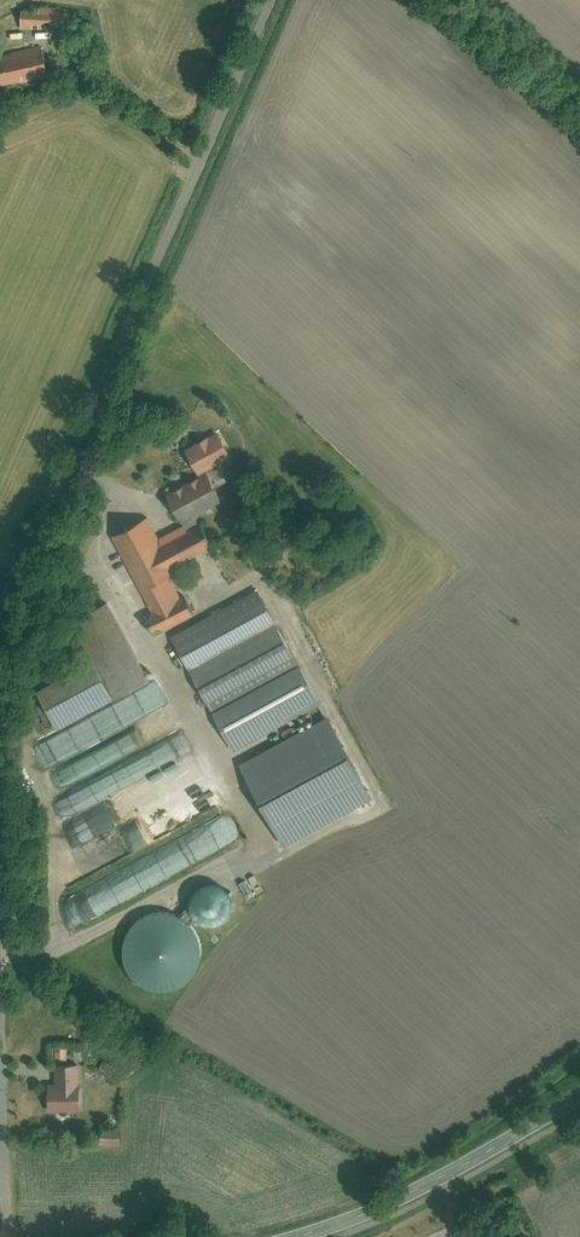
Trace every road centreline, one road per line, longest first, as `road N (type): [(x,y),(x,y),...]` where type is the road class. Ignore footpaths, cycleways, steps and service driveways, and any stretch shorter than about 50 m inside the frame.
road 1 (unclassified): [(0,647),(269,0)]
road 2 (tertiary): [(288,1236),(343,1223),(470,1165),(579,1099)]
road 3 (unclassified): [(8,1236),(0,937)]
road 4 (track): [(200,164),(66,69)]

